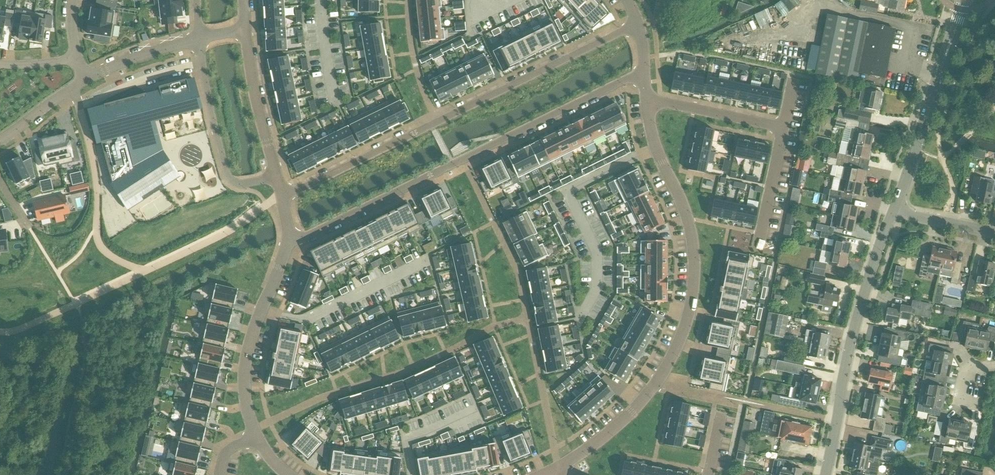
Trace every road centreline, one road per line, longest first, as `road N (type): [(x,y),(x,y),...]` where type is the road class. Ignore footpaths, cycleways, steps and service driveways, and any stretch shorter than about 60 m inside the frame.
road 1 (residential): [(566,464),(621,423),(656,381),(690,307),(695,255),(688,219),(651,136),(644,97)]
road 2 (residential): [(529,319),(494,326),(401,375),(253,429)]
road 3 (tertiary): [(826,474),(856,319),(894,210)]
road 4 (residential): [(438,122),(636,21)]
road 5 (tertiary): [(894,210),(963,0)]
road 6 (residential): [(292,236),(243,375),(253,429)]
road 7 (residential): [(462,160),(617,83),(643,80)]
road 8 (residential): [(199,39),(228,177),(275,178)]
road 9 (residential): [(292,236),(309,235),(462,160)]
road 10 (residential): [(280,196),(438,122)]
road 11 (residential): [(462,160),(520,275),(529,319)]
road 12 (residential): [(566,464),(553,446),(529,319)]
road 13 (residential): [(246,32),(275,178)]
road 14 (residential): [(783,127),(644,97)]
road 15 (residential): [(438,122),(416,69),(408,0)]
road 16 (residential): [(84,79),(199,39)]

